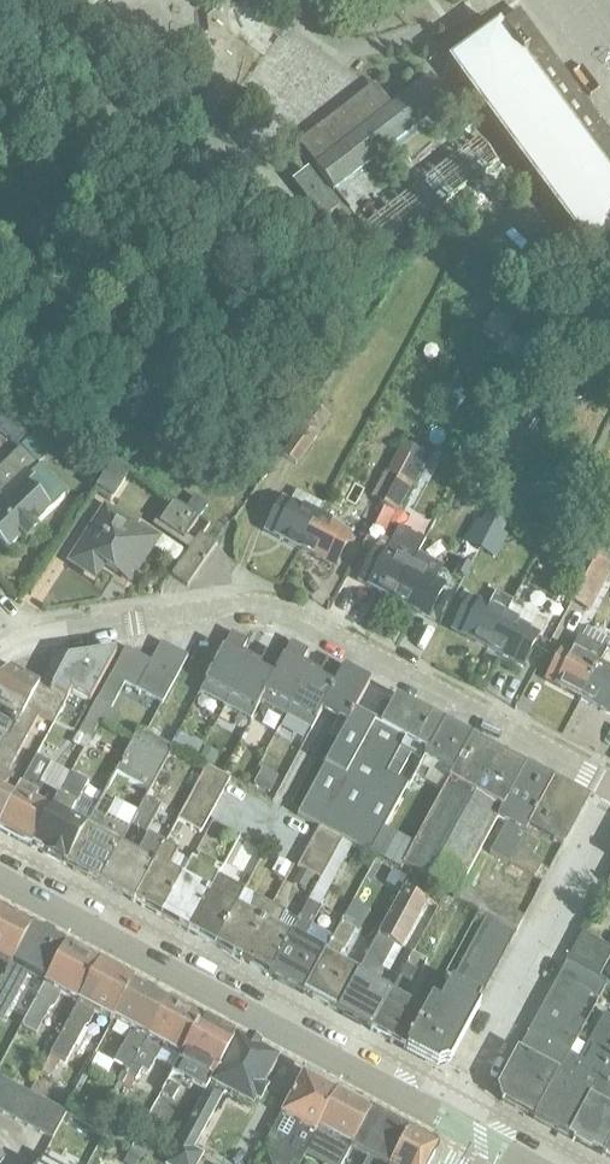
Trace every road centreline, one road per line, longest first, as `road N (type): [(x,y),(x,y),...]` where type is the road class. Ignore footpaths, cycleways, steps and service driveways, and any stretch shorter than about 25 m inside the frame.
road 1 (unclassified): [(19,640),(274,610),(609,789)]
road 2 (tertiary): [(451,1124),(0,878)]
road 3 (residential): [(609,815),(451,1124)]

